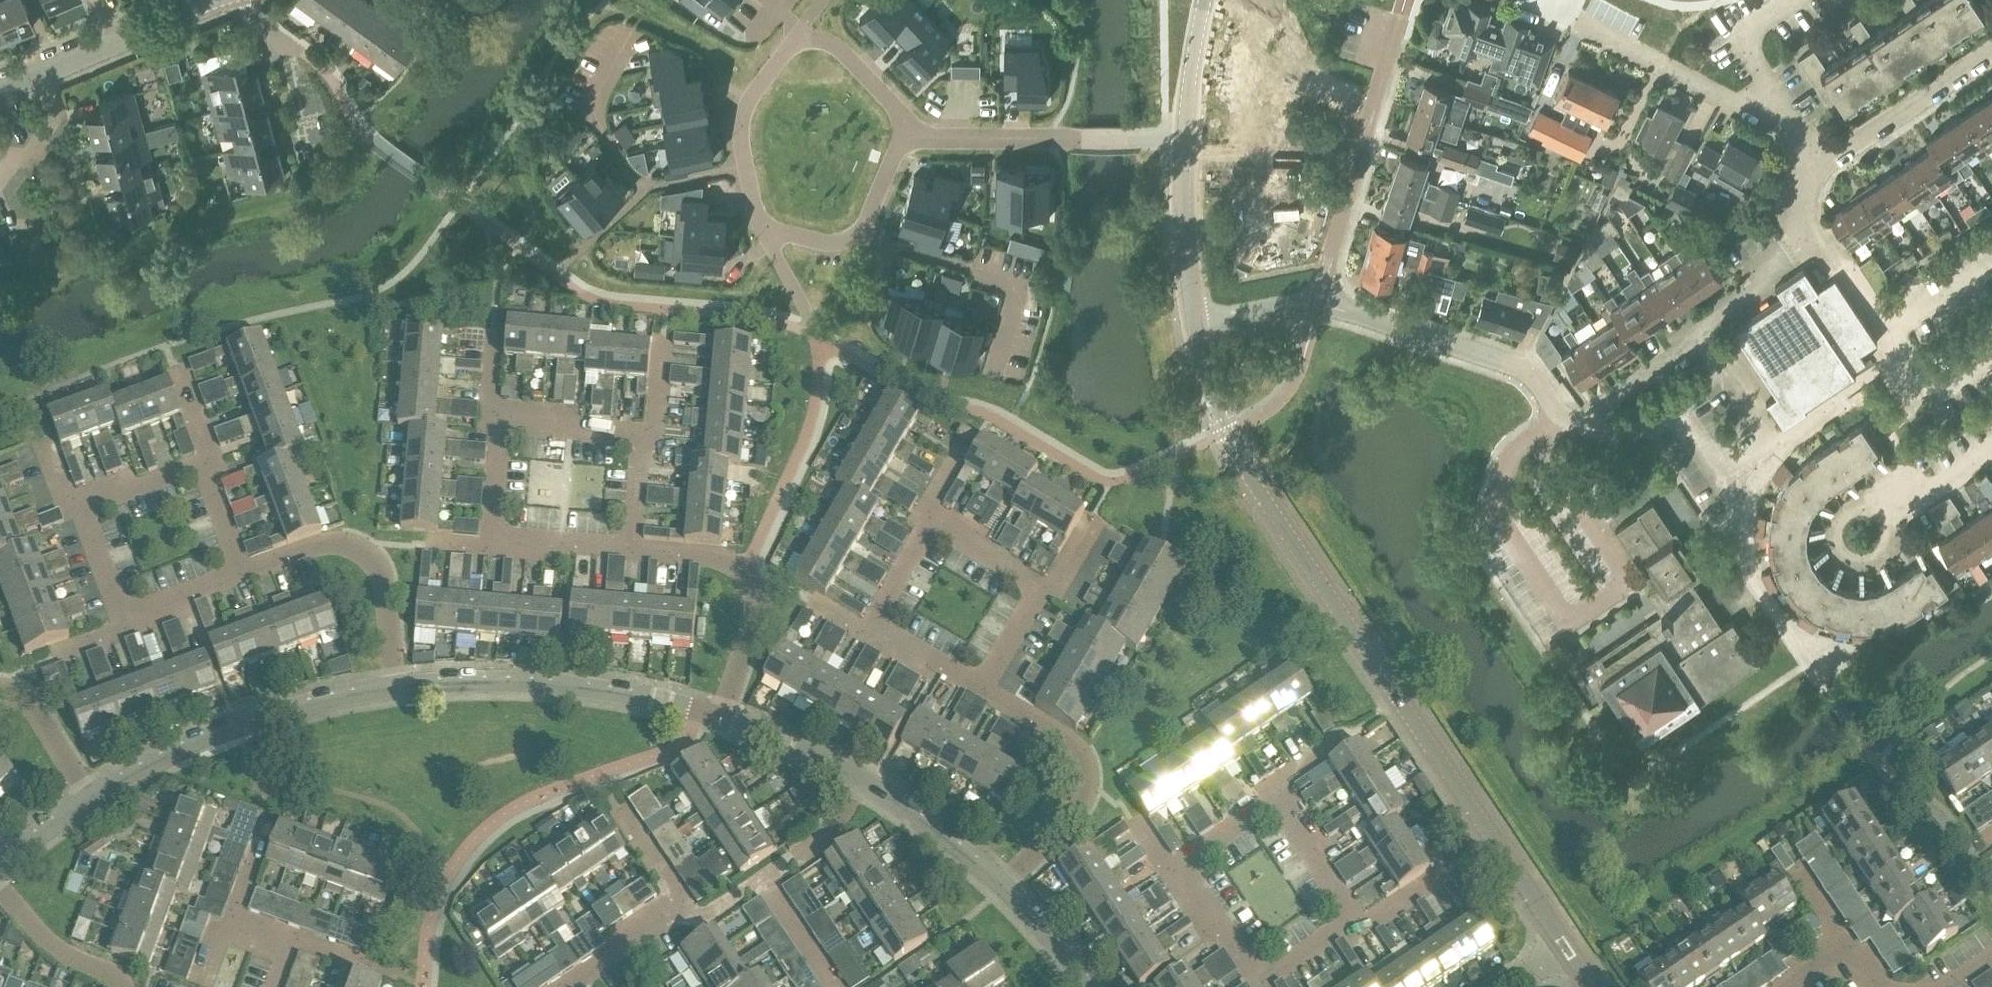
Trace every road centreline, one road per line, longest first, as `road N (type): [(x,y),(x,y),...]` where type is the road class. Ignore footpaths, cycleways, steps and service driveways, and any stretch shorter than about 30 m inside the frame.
road 1 (tertiary): [(1565,947),(1248,474),(1203,374),(1194,325)]
road 2 (residential): [(1317,304),(1527,374),(1556,406),(1585,420),(1700,338),(1814,236)]
road 3 (residential): [(1820,166),(1801,134),(1525,0)]
road 4 (residential): [(397,688),(237,724),(88,799)]
road 5 (residential): [(717,719),(616,693),(397,688)]
road 6 (residential): [(1317,304),(1403,25)]
road 7 (residential): [(746,166),(657,185),(636,179),(587,112),(632,34)]
road 8 (residential): [(1002,888),(1077,811),(1088,767),(1068,742),(984,687)]
road 9 (residential): [(907,135),(1184,140)]
road 10 (residential): [(397,688),(382,576),(352,545),(332,542),(242,574)]
road 11 (residential): [(717,719),(757,618),(753,586),(726,561),(633,550)]
road 12 (residential): [(995,373),(1015,302),(1011,285),(860,232)]
road 13 (residential): [(308,165),(297,57),(234,5),(205,7)]
road 14 (residential): [(1820,166),(1991,50)]
road 15 (residential): [(56,114),(79,180),(77,211),(48,231),(11,227),(0,206)]
road 16 (tertiary): [(1194,325),(1184,140)]
road 17 (residential): [(1002,888),(861,782)]
road 18 (residential): [(45,70),(205,7)]
road 19 (residential): [(860,232),(827,244),(766,231),(746,166)]
road 20 (residential): [(124,986),(47,941),(0,887)]
road 21 (residential): [(1780,446),(1914,361)]
road 22 (residential): [(861,782),(804,750),(717,719)]
road 23 (residential): [(655,436),(501,422)]
road 24 (residential): [(746,166),(743,116),(802,30)]
road 25 (residential): [(802,30),(842,51),(898,112),(907,135)]
road 26 (residential): [(75,507),(210,457)]
road 27 (residential): [(88,799),(37,713),(0,690)]
road 28 (residential): [(606,791),(686,910)]
road 29 (residential): [(1884,524),(1863,513),(1847,518),(1837,547),(1865,566),(1882,558),(1889,541)]
road 30 (residential): [(764,882),(828,835),(861,782)]
road 31 (tertiary): [(1184,140),(1205,0)]
road 32 (residential): [(1352,922),(1277,802)]
road 33 (residential): [(1258,984),(1173,871)]
road 34 (residential): [(493,548),(633,550)]
road 35 (residential): [(242,574),(185,595),(176,613),(121,634)]
road 36 (residential): [(571,986),(686,910)]
road 37 (residential): [(121,634),(75,507)]
road 38 (residential): [(930,517),(926,537),(866,634)]
road 39 (residential): [(1043,588),(930,517)]
road 40 (residential): [(1087,986),(1002,888)]
road 41 (residential): [(984,687),(866,634)]
road 42 (residential): [(1884,524),(1991,454)]
road 43 (residential): [(836,986),(764,882)]
road 44 (residential): [(501,422),(493,548)]
road 45 (residential): [(1173,871),(1277,802)]
road 46 (residential): [(1194,325),(1317,304)]
road 47 (residential): [(242,574),(208,479),(210,457)]
road 48 (residential): [(1893,330),(1814,236)]

